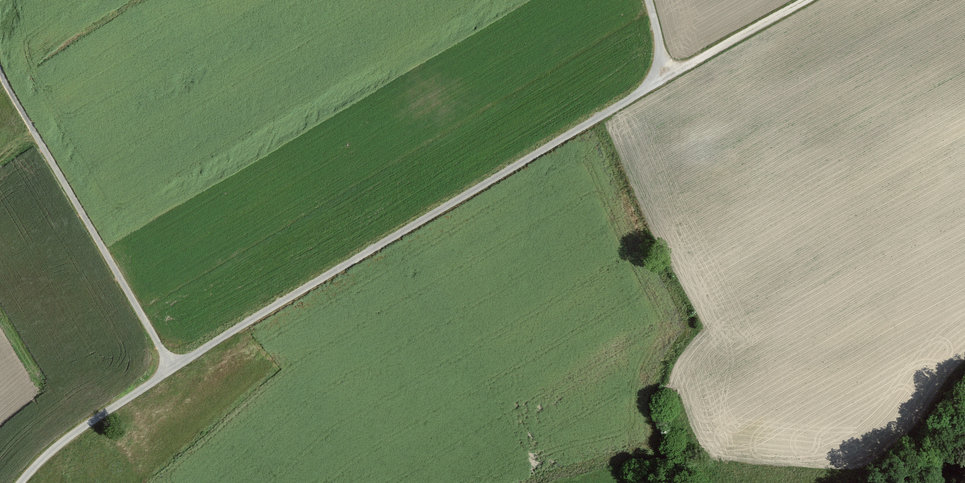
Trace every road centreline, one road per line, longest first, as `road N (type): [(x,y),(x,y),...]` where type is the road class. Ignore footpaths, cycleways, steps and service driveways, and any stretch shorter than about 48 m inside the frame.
road 1 (track): [(20,482),(86,423),(174,365),(670,80)]
road 2 (track): [(174,365),(0,76)]
road 3 (track): [(670,80),(813,0)]

